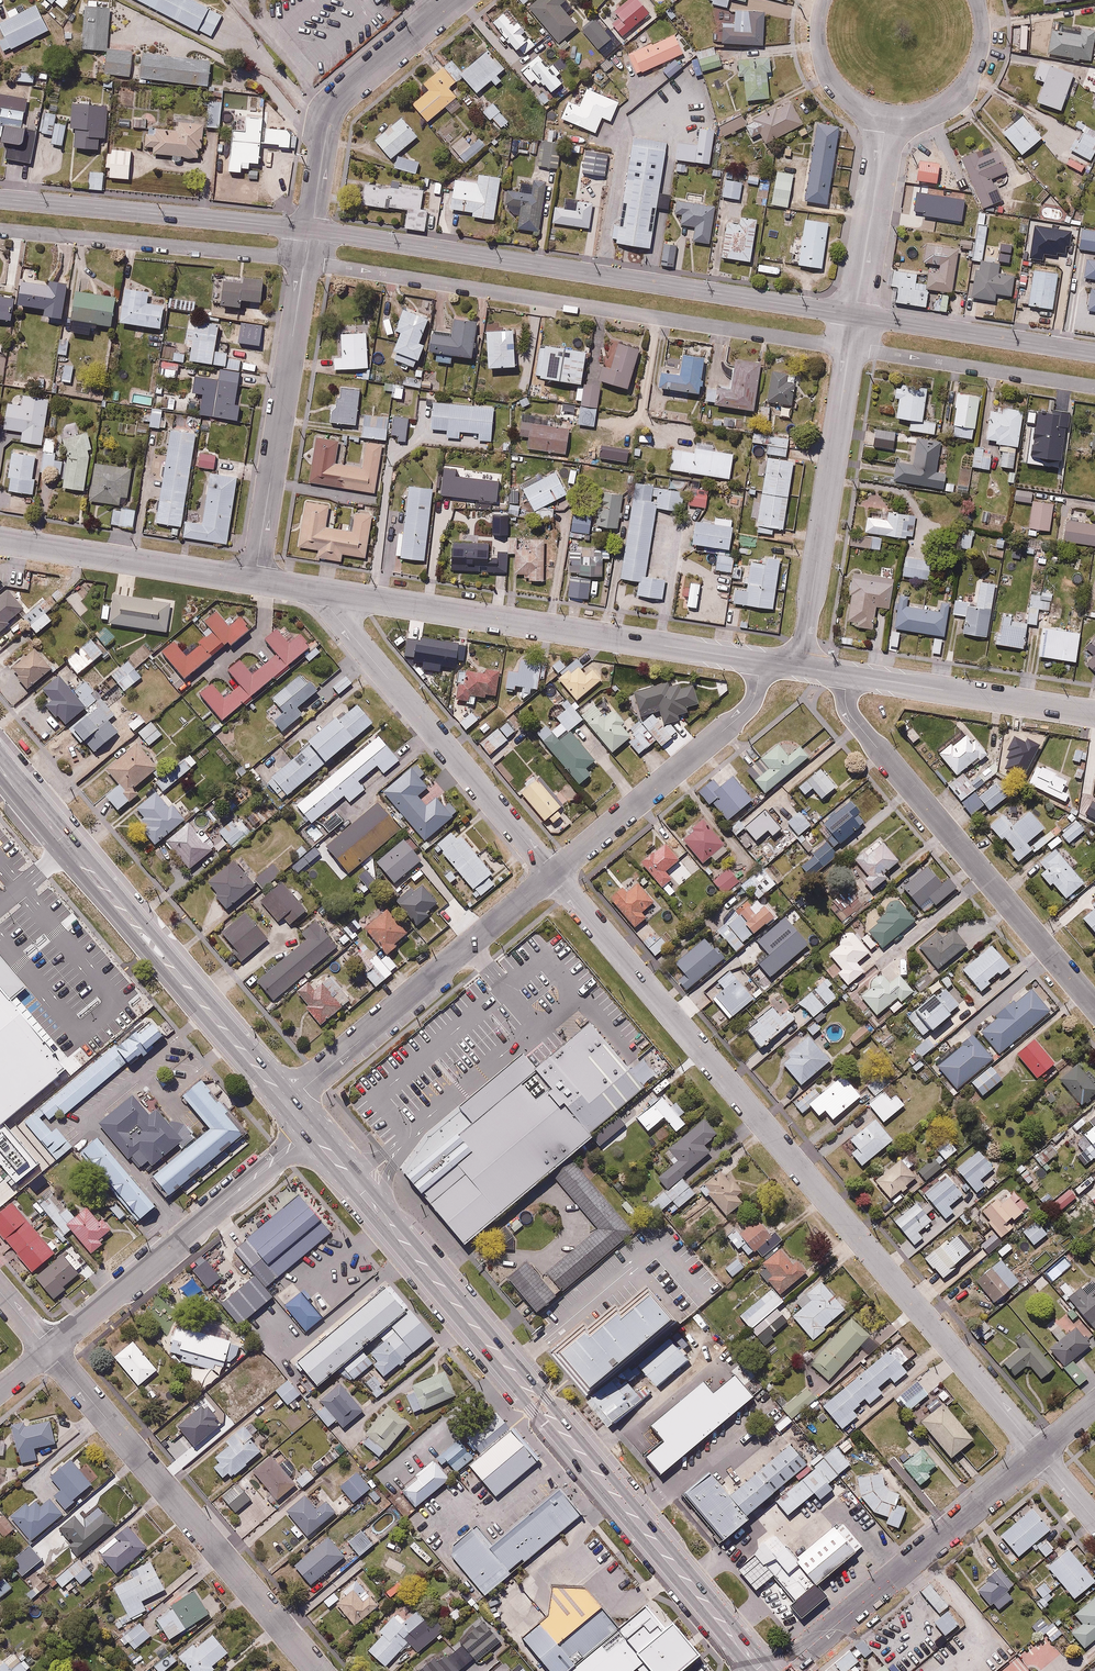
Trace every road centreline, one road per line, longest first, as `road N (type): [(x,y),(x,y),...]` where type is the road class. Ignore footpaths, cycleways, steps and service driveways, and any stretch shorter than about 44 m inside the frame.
road 1 (residential): [(1040,1455),(553,875)]
road 2 (primary): [(762,1670),(311,1131)]
road 3 (residential): [(311,229),(854,315)]
road 4 (residential): [(317,591),(762,661)]
road 5 (primary): [(286,1102),(0,761)]
road 6 (residential): [(1094,1007),(856,723),(845,699),(848,674)]
road 7 (residential): [(49,1351),(318,1670)]
road 8 (residential): [(553,875),(317,591)]
road 9 (residential): [(311,229),(254,581)]
road 10 (residential): [(801,667),(854,315)]
road 11 (residential): [(553,875),(286,1102)]
road 12 (residential): [(49,1351),(311,1131)]
road 13 (residential): [(1040,1455),(781,1670)]
road 14 (residential): [(0,199),(311,229)]
road 15 (residential): [(762,661),(746,711),(553,875)]
road 16 (residential): [(453,0),(339,104),(311,229)]
road 17 (residential): [(0,541),(254,581)]
road 18 (residential): [(848,674),(1094,713)]
road 19 (residential): [(854,315),(1094,354)]
road 20 (residential): [(854,315),(887,117)]
road 21 (residential): [(977,0),(982,34),(963,90),(924,115),(887,117)]
road 22 (residential): [(887,117),(849,101),(833,83),(819,40),(825,0)]

